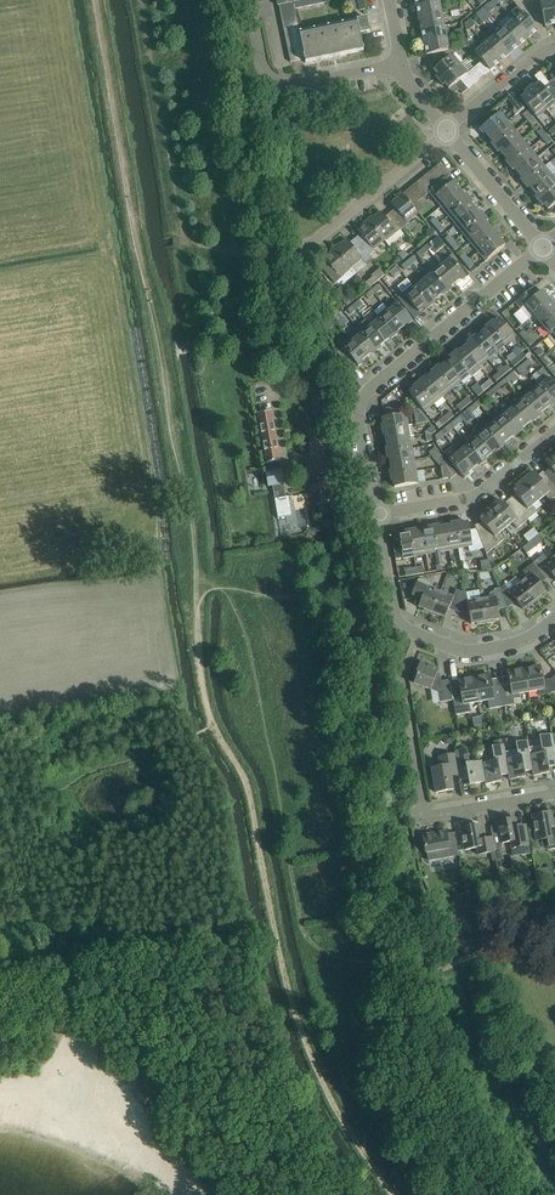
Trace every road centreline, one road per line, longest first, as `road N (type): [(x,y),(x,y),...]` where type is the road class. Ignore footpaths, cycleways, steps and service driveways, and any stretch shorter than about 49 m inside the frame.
road 1 (residential): [(543,247),(367,391),(359,421),(376,515)]
road 2 (residential): [(554,794),(423,811),(400,678),(418,634)]
road 3 (residential): [(376,515),(473,497),(554,432)]
road 4 (residential): [(446,130),(296,255)]
road 5 (residential): [(446,130),(543,247)]
road 6 (residential): [(418,634),(469,652),(528,638),(554,618)]
road 7 (residential): [(446,130),(554,46)]
road 8 (residential): [(376,515),(396,620),(418,634)]
road 9 (residential): [(278,82),(401,63)]

